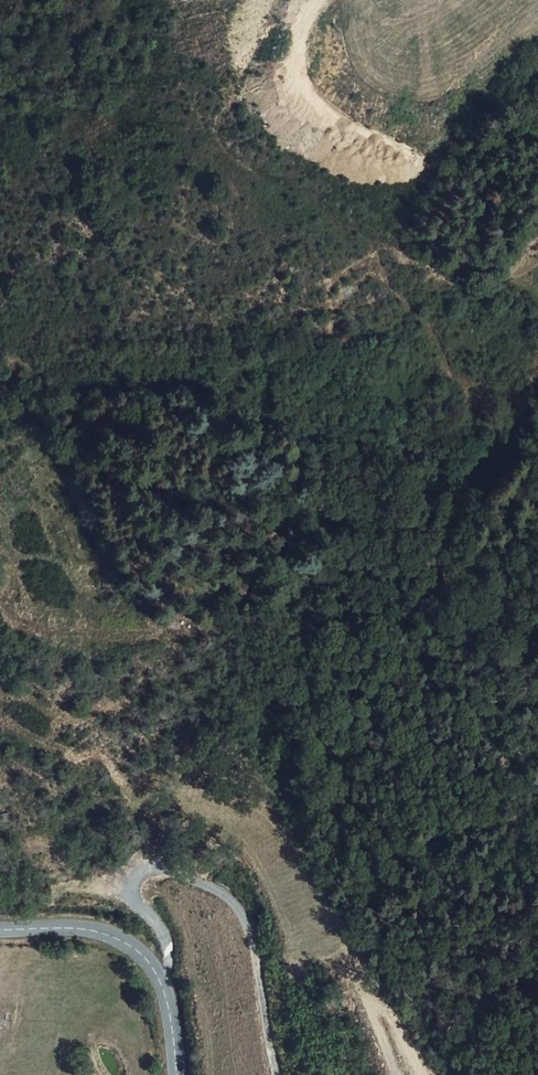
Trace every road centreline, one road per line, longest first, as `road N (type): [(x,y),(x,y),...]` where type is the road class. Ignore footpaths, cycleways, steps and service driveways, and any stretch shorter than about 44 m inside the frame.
road 1 (secondary): [(177,1074),(174,1014),(153,966),(125,942),(85,929),(0,931)]

